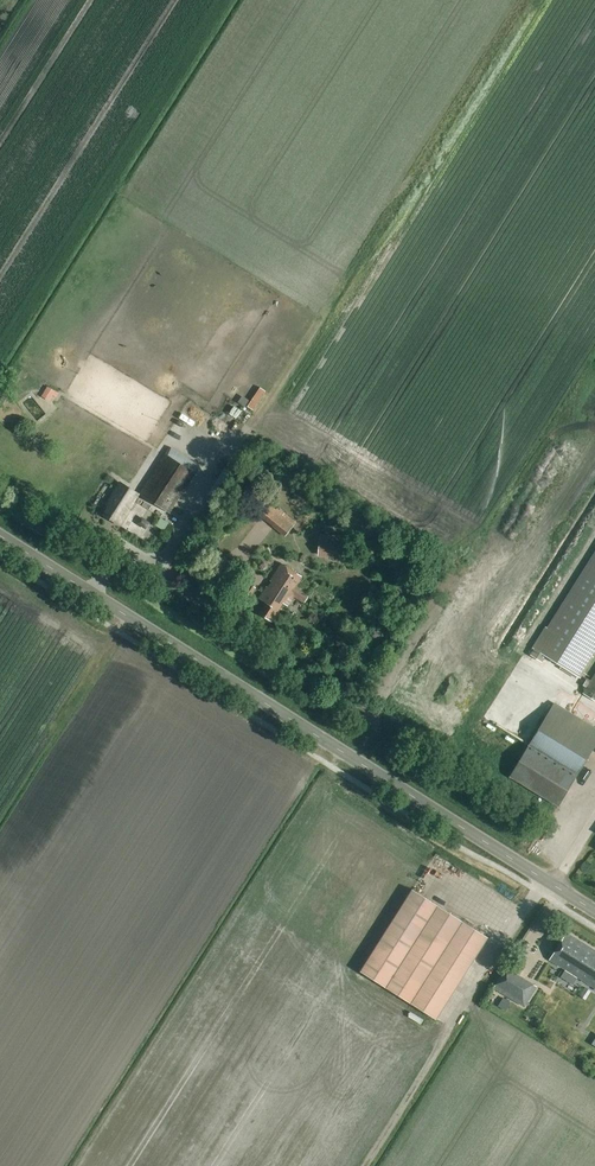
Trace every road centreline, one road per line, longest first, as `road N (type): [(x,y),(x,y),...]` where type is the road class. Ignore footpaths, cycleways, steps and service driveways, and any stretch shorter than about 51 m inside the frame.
road 1 (tertiary): [(0,535),(594,912)]

